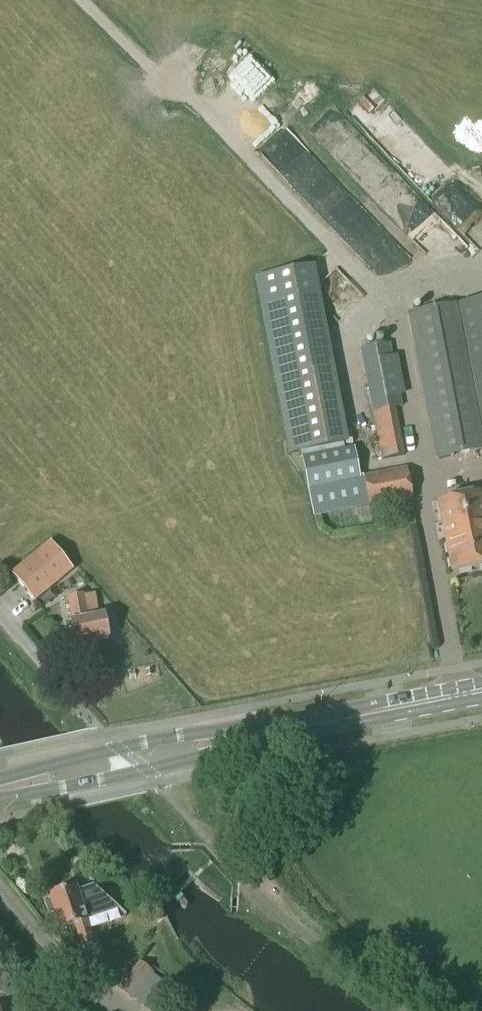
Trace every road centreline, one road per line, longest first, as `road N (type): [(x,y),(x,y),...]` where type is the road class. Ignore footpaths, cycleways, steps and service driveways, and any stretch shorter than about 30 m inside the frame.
road 1 (primary): [(0,798),(153,769),(277,731)]
road 2 (primary): [(277,731),(176,736),(0,780)]
road 3 (primary): [(277,731),(481,691)]
road 4 (residential): [(126,1010),(47,944),(0,888)]

